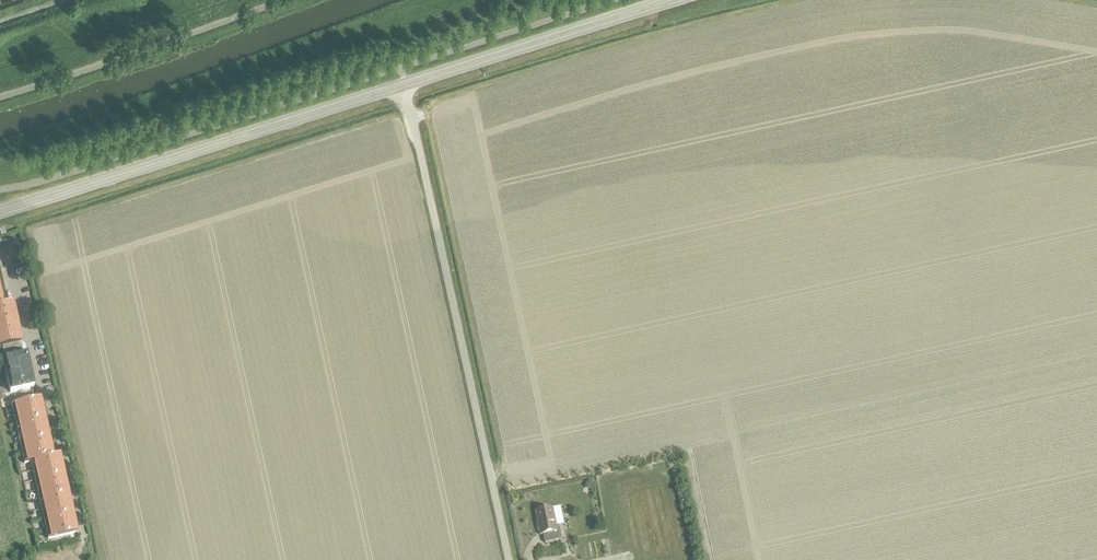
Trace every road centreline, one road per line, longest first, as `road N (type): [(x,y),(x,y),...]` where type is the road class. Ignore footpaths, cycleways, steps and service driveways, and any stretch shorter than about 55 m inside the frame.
road 1 (secondary): [(0,212),(672,0)]

